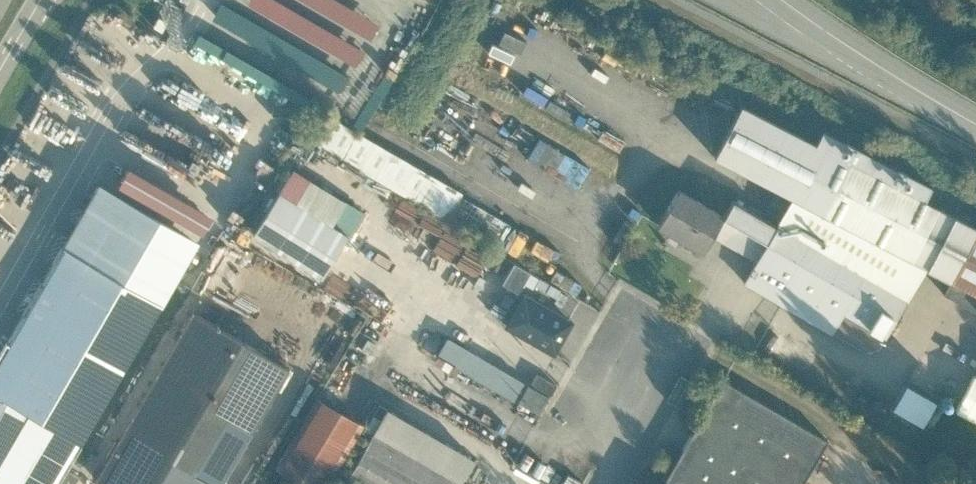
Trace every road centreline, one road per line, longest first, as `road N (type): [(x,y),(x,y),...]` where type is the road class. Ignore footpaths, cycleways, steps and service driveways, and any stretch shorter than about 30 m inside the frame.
road 1 (secondary): [(724,0),(935,101)]
road 2 (secondary): [(935,101),(790,0)]
road 3 (residential): [(607,483),(687,344)]

